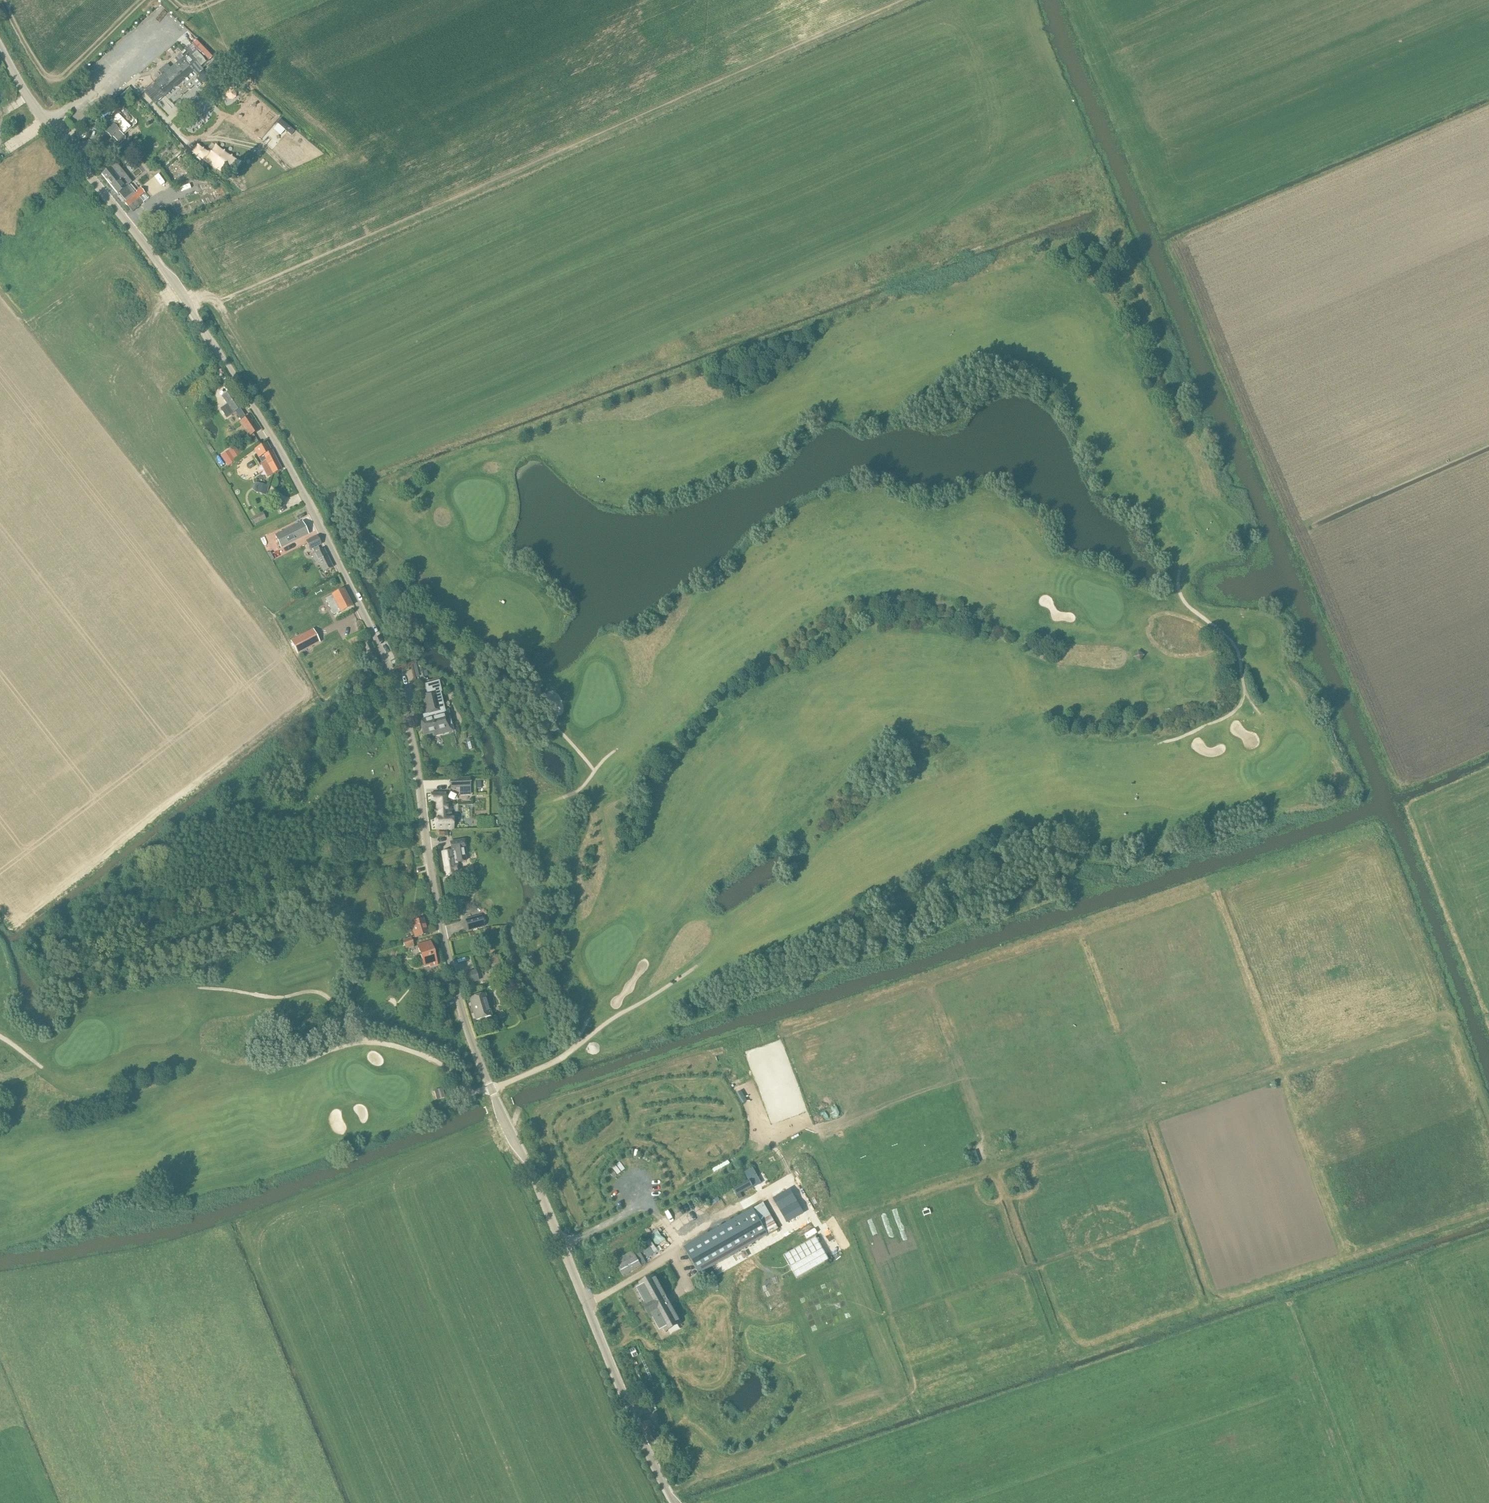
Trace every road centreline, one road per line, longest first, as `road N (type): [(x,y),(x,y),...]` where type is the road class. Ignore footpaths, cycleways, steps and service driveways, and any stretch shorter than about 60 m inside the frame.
road 1 (unclassified): [(673,1502),(470,1042),(431,893),(407,722),(378,635),(218,349),(0,54)]

